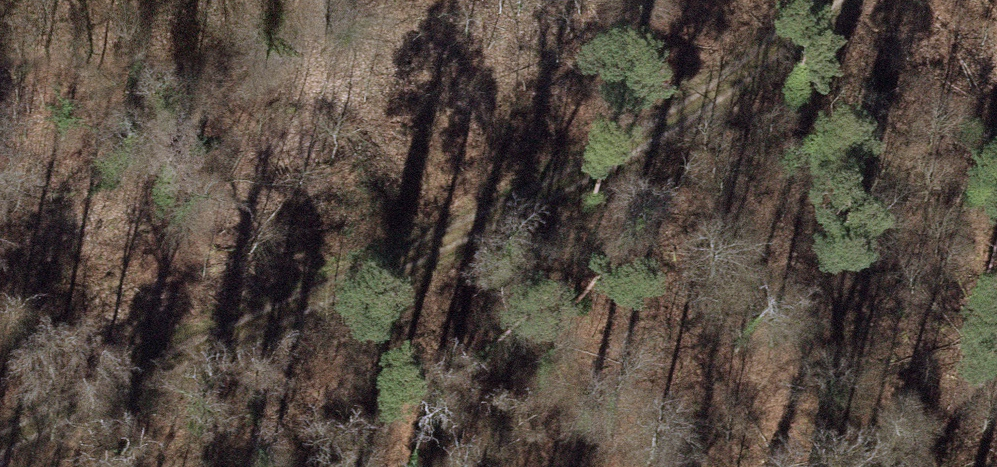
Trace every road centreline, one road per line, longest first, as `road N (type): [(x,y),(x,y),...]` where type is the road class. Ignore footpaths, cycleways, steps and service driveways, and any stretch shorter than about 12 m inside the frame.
road 1 (track): [(828,0),(688,112),(0,446)]
road 2 (track): [(564,0),(397,256)]

